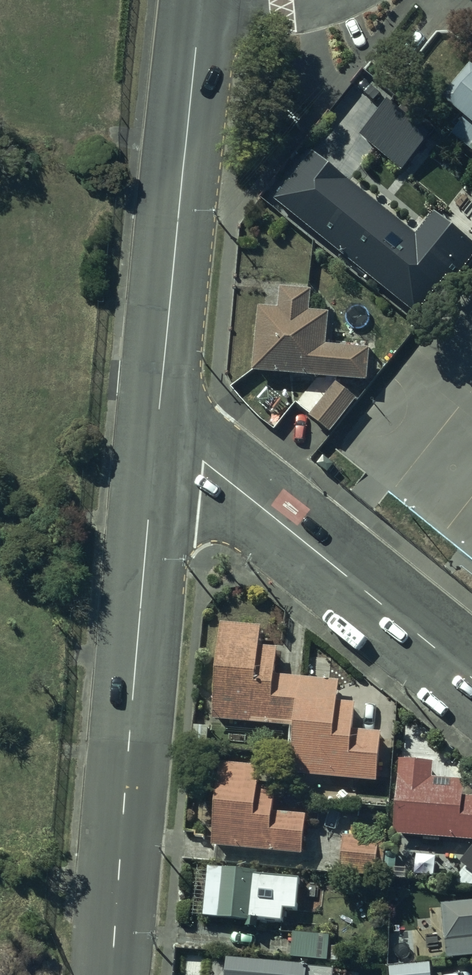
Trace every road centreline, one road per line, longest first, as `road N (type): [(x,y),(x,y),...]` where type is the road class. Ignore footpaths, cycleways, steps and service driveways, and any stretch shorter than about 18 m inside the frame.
road 1 (secondary): [(112,974),(156,425)]
road 2 (residential): [(156,425),(471,676)]
road 3 (secondary): [(156,425),(198,25)]
road 4 (residential): [(198,25),(329,8),(335,0)]

